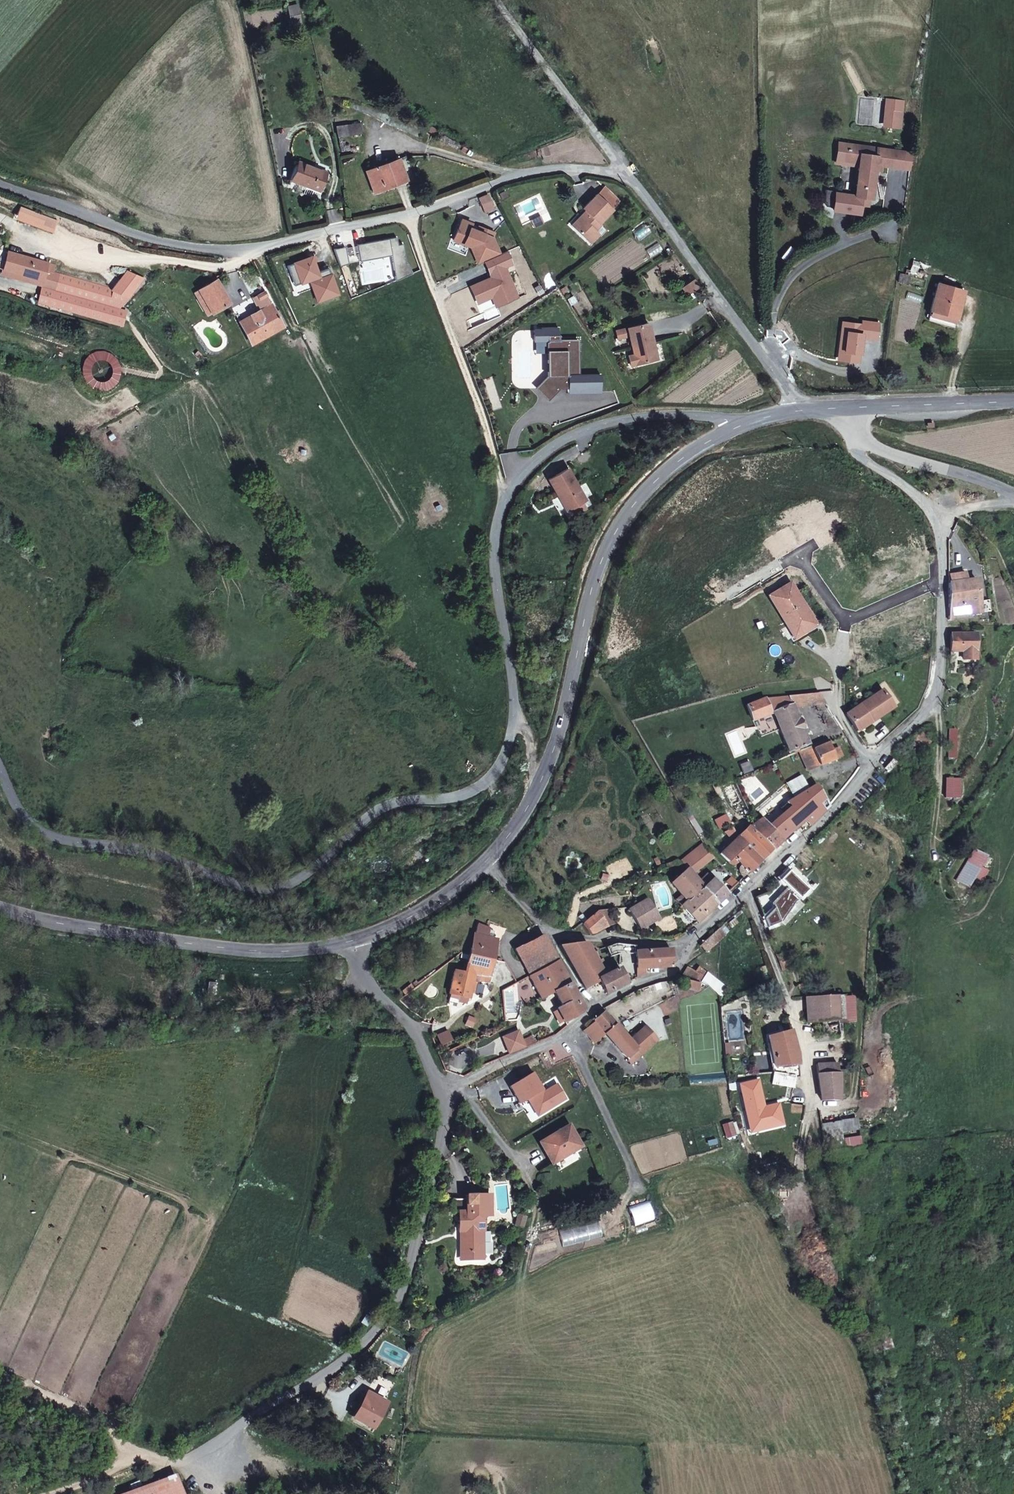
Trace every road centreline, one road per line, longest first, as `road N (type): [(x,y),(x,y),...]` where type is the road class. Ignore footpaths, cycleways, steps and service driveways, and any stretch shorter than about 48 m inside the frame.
road 1 (unclassified): [(625,167),(415,209),(261,251),(209,252),(118,234),(0,197)]
road 2 (residential): [(515,715),(500,765),(479,788),(374,811),(321,865),(274,886),(241,889),(157,856),(29,824),(0,768)]
road 3 (residential): [(746,422),(674,414),(596,426),(543,453),(509,493),(494,546),(515,715)]
road 4 (unclassified): [(443,1079),(440,1153),(396,1306),(318,1387),(230,1434),(212,1457)]
road 5 (tertiary): [(545,771),(592,588),(617,532),(676,462),(746,422)]
road 6 (tertiary): [(0,909),(113,934),(248,950),(350,942)]
road 7 (unclassified): [(625,167),(800,410)]
road 8 (track): [(509,493),(415,209)]
road 9 (residential): [(943,518),(936,682),(920,719),(873,768)]
road 10 (residential): [(873,768),(687,948)]
road 11 (unclassified): [(499,0),(625,167)]
road 12 (residential): [(592,1010),(571,1037),(466,1083),(443,1079)]
road 13 (unclassified): [(350,942),(419,1032),(443,1079)]
road 14 (tertiary): [(847,407),(1013,401)]
road 15 (tertiary): [(1013,494),(858,437)]
road 16 (tertiary): [(350,942),(408,919),(488,861)]
road 17 (residential): [(687,948),(554,940)]
road 18 (residential): [(858,437),(858,454),(943,518)]
road 19 (residential): [(687,948),(676,973),(592,1010)]

